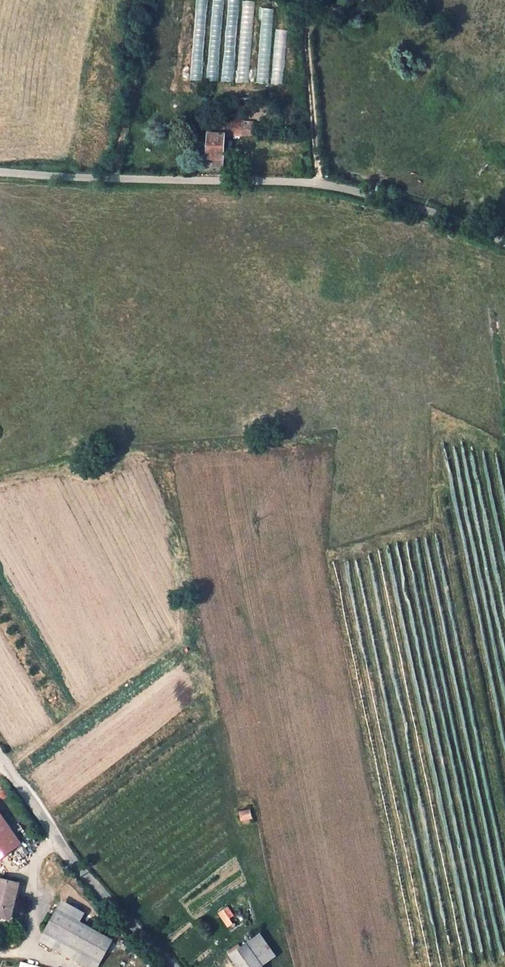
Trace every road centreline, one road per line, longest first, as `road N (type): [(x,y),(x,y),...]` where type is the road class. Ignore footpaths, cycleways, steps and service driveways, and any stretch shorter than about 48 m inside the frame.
road 1 (unclassified): [(504,243),(407,204),(319,183),(0,173)]
road 2 (unclassified): [(171,966),(73,863),(0,759)]
road 3 (track): [(364,0),(311,17),(319,183)]

